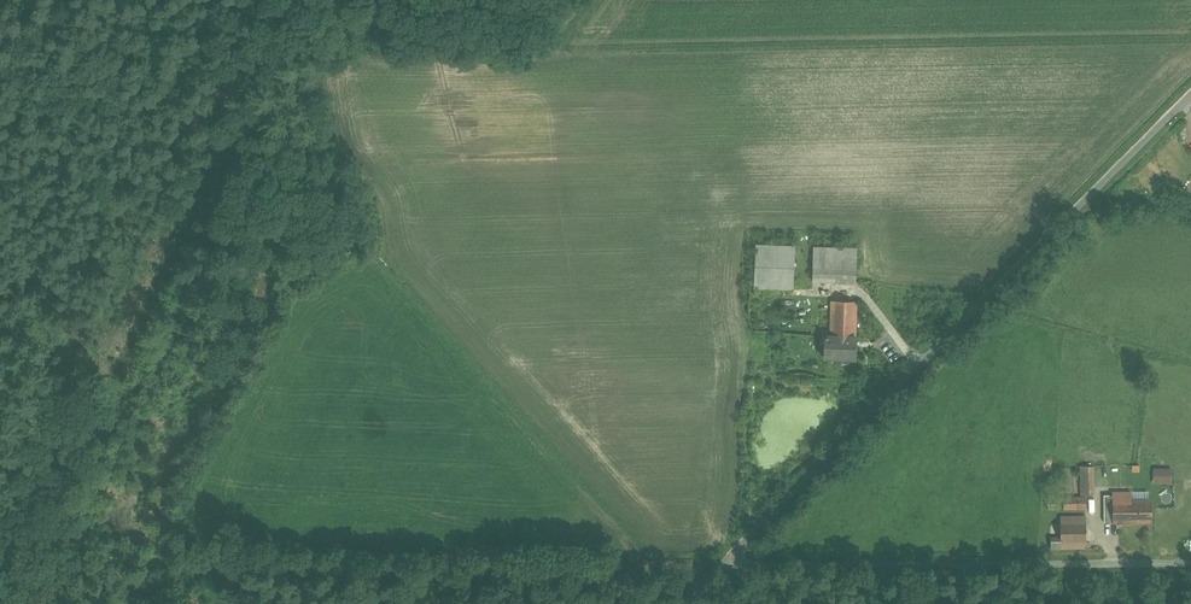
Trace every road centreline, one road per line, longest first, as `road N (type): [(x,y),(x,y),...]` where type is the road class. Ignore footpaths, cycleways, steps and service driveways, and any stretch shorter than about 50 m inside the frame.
road 1 (track): [(718,568),(210,577),(0,541)]
road 2 (unclassified): [(718,568),(1190,101)]
road 3 (unclassified): [(718,568),(1190,559)]

